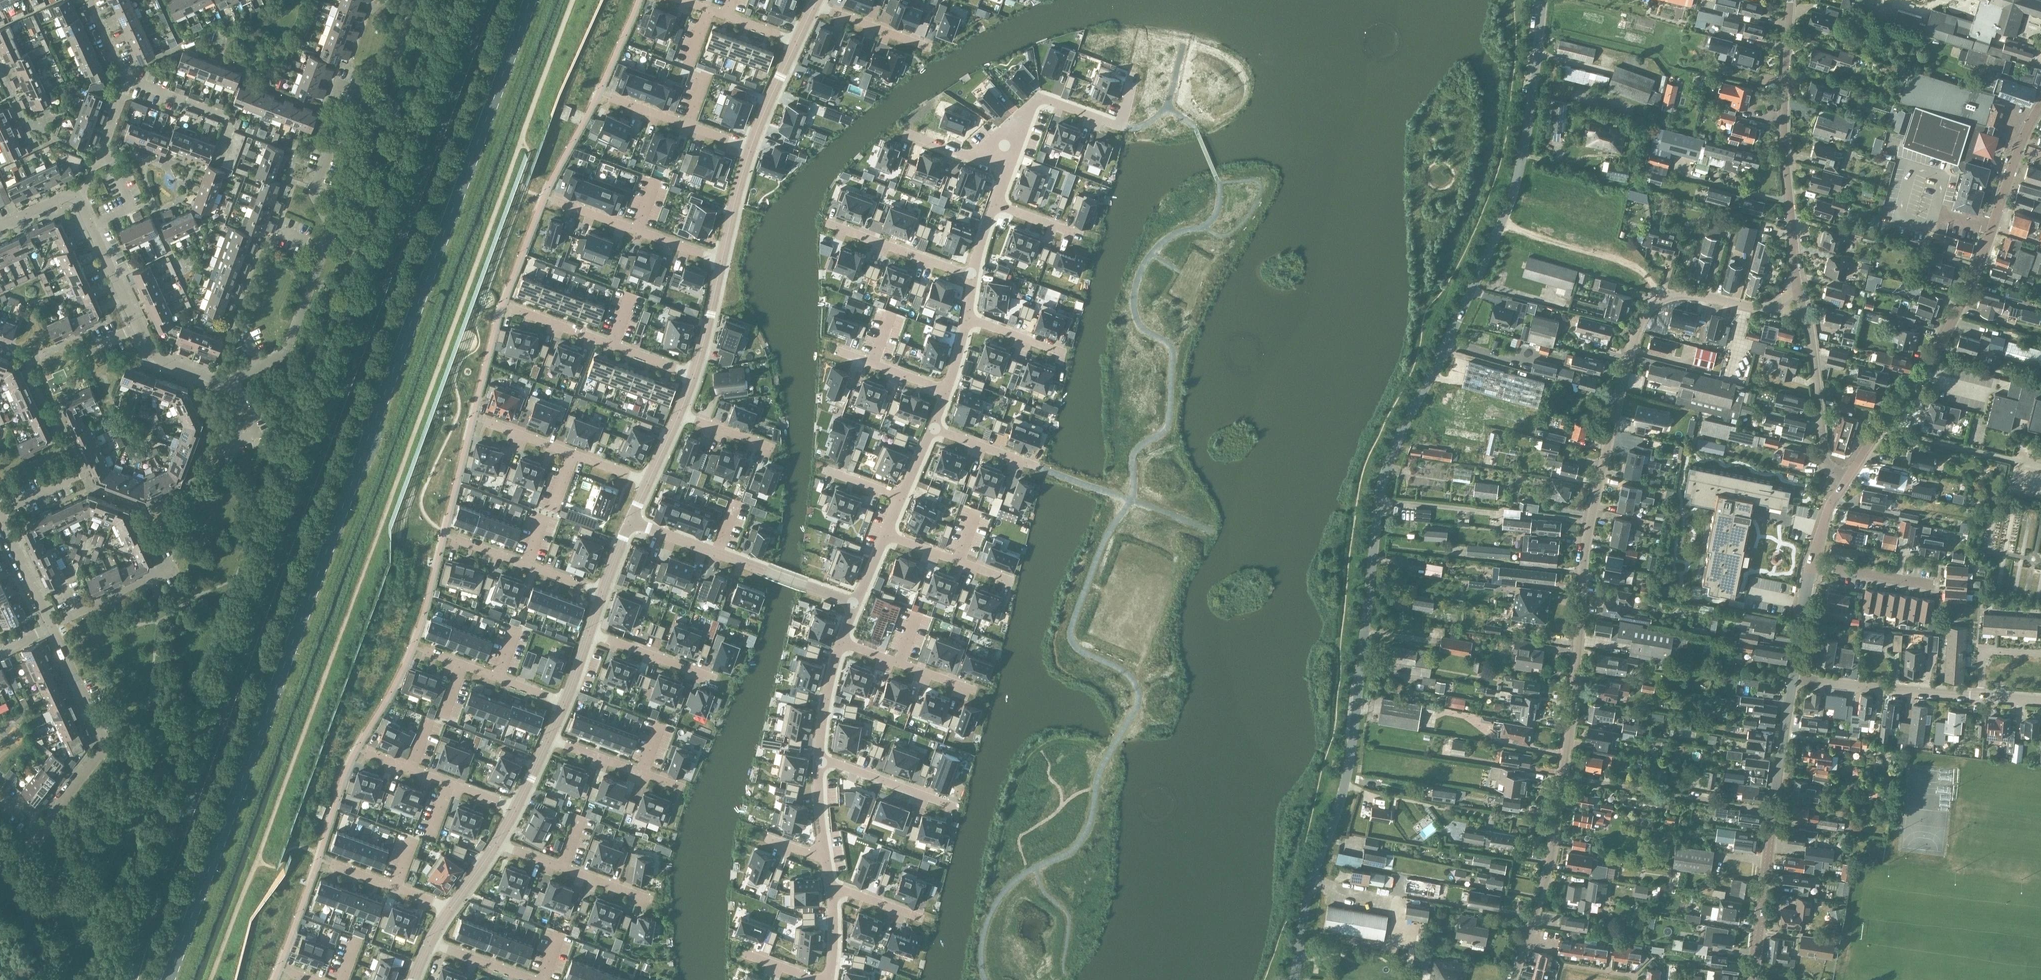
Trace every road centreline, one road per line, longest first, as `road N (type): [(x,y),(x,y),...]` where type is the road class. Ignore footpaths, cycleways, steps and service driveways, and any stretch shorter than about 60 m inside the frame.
road 1 (primary): [(167,979),(530,0)]
road 2 (primary): [(487,0),(127,979)]
road 3 (residential): [(1296,979),(1309,887),(1351,758),(1385,475),(1512,198),(1543,0)]
road 4 (residential): [(1564,777),(1587,544),(1641,323),(1654,305),(1676,296),(1766,309),(1803,303)]
road 5 (residential): [(236,379),(285,353),(333,230),(315,192),(336,135),(375,111),(416,0)]
road 6 (tertiary): [(1846,480),(1963,304),(2040,106)]
road 7 (residential): [(1803,303),(1787,146),(1791,0)]
road 8 (residential): [(853,603),(632,521)]
road 9 (residential): [(42,830),(102,739),(51,626)]
road 10 (residential): [(1010,172),(1035,98),(1122,126),(1137,76)]
road 11 (residential): [(1775,811),(1564,777)]
road 12 (residential): [(1512,979),(1552,859),(1564,777)]
road 13 (residential): [(512,309),(693,376)]
road 14 (residential): [(1846,480),(1825,461),(1803,303)]
road 15 (residential): [(1982,696),(1796,679)]
road 16 (residential): [(478,419),(648,482)]
road 17 (residential): [(554,200),(722,261)]
road 18 (tertiary): [(1753,979),(1775,811)]
road 19 (residential): [(654,901),(497,842)]
road 20 (residential): [(453,539),(603,593)]
road 21 (residential): [(366,753),(515,809)]
road 22 (residential): [(215,164),(228,117),(127,79)]
road 23 (residential): [(830,224),(976,276)]
road 24 (residential): [(424,651),(565,704)]
road 25 (residential): [(979,692),(838,640)]
road 26 (residential): [(955,806),(813,757)]
road 27 (residential): [(611,98),(751,149)]
road 28 (residential): [(681,786),(549,738)]
road 29 (residential): [(51,626),(176,563)]
road 30 (residential): [(716,679),(589,632)]
road 31 (residential): [(325,862),(451,909)]
road 32 (tertiary): [(1775,811),(1796,679)]
road 33 (residential): [(1008,578),(885,533)]
road 34 (residential): [(51,626),(0,509)]
road 35 (residential): [(682,0),(798,42)]
road 36 (residential): [(931,49),(816,5)]
road 37 (residential): [(829,347),(943,390)]
road 38 (residential): [(140,323),(153,354),(175,367),(236,379)]
road 39 (residential): [(813,757),(819,695),(838,640)]

